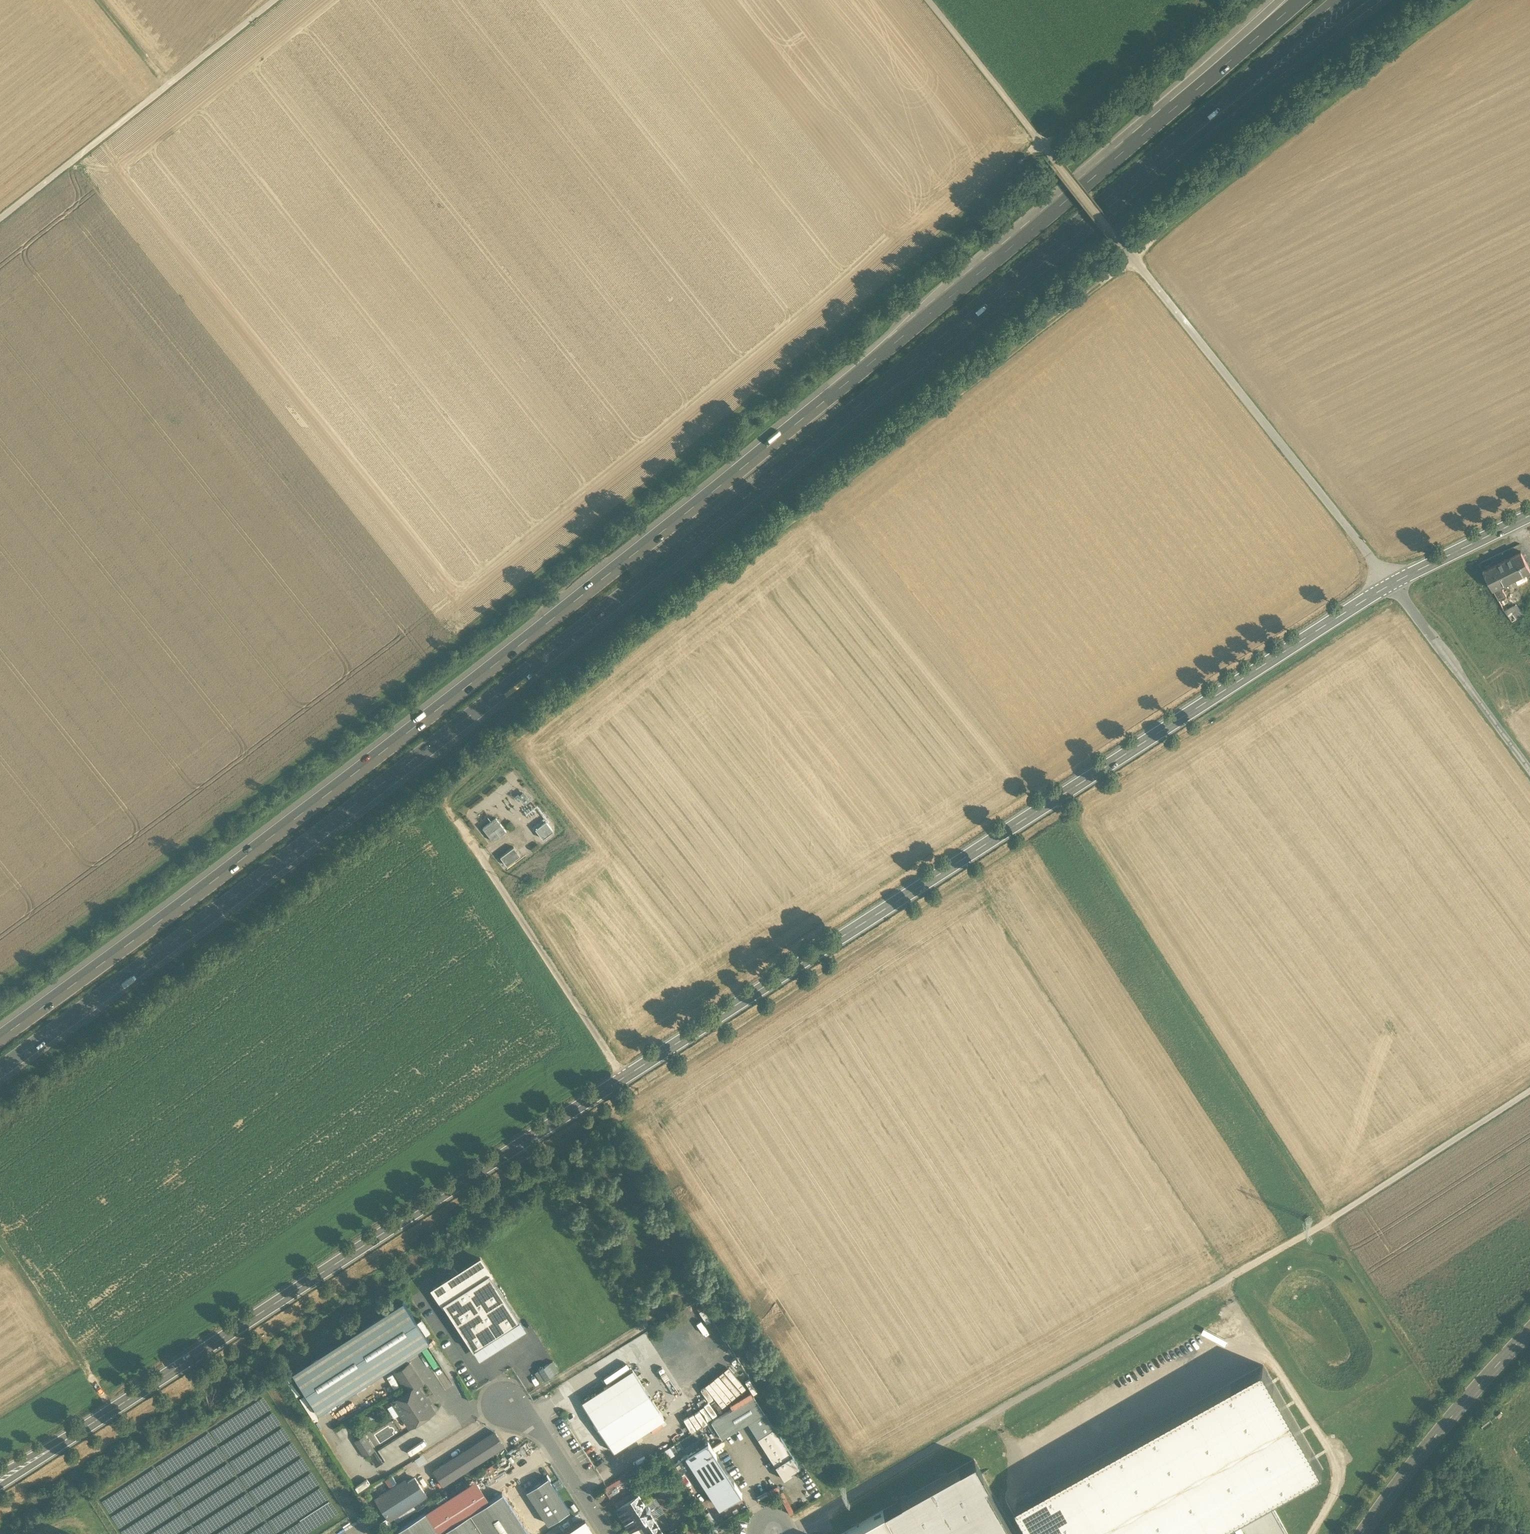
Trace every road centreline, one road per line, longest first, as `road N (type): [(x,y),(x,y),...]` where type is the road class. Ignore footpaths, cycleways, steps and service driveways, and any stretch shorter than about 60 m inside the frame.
road 1 (secondary): [(1390,585),(0,1479)]
road 2 (motorway): [(1175,108),(638,553),(0,1043)]
road 3 (motorway): [(0,1073),(668,561),(1170,147)]
road 4 (track): [(0,981),(511,602),(828,339),(1040,141)]
road 5 (track): [(1529,1097),(1326,1223),(776,1533)]
road 6 (track): [(1390,585),(1043,144)]
road 7 (track): [(1134,259),(1465,0)]
road 8 (track): [(0,219),(274,0)]
road 9 (track): [(623,1078),(455,821)]
road 10 (motorway): [(1170,147),(1191,145),(1378,0)]
road 11 (secondary): [(1363,1533),(1529,1341)]
road 12 (unclassified): [(1529,766),(1390,585)]
road 13 (motorway): [(1170,147),(1341,0)]
road 14 (track): [(1043,144),(1202,0)]
road 15 (track): [(1043,144),(929,0)]
road 16 (unclassified): [(607,1533),(540,1433),(504,1406)]
road 17 (motorway): [(1300,0),(1175,108)]
road 18 (secondary): [(1529,516),(1390,585)]
road 19 (motorway): [(1279,0),(1175,108)]

